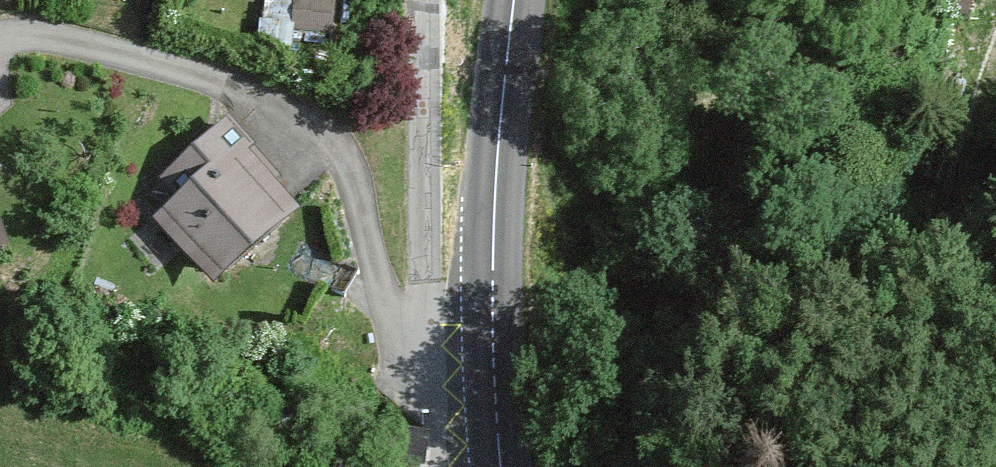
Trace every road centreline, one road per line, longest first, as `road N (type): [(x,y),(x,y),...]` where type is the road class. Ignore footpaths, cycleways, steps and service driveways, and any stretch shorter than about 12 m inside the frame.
road 1 (residential): [(431,320),(385,300),(352,182),(321,128),(302,113),(106,50),(0,32)]
road 2 (track): [(804,0),(683,373),(675,466)]
road 3 (track): [(895,0),(890,93),(864,229),(881,272),(943,276),(995,212)]
road 4 (primary): [(512,0),(493,332)]
road 5 (residential): [(431,320),(427,0)]
road 6 (primary): [(493,332),(500,466)]

